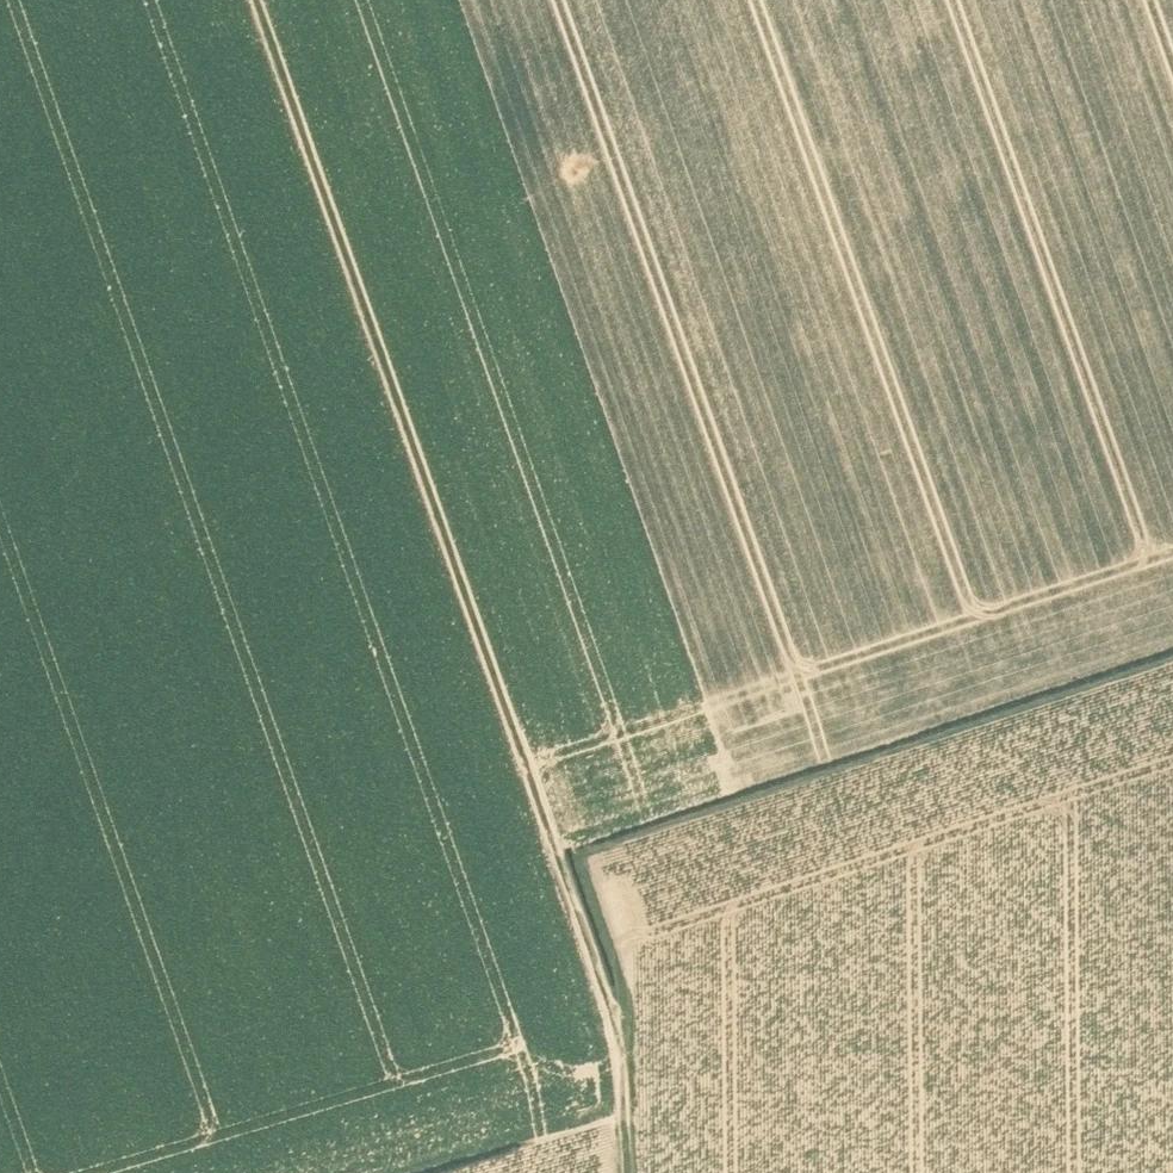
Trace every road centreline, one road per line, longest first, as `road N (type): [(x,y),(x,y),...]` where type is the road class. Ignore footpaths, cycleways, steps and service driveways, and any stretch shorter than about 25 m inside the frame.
road 1 (track): [(255,0),(560,855)]
road 2 (track): [(625,1172),(611,1008),(590,952)]

